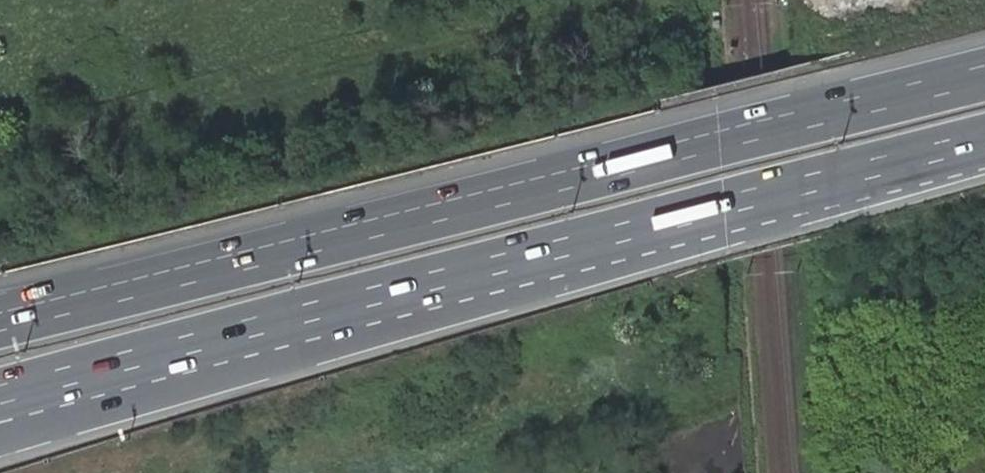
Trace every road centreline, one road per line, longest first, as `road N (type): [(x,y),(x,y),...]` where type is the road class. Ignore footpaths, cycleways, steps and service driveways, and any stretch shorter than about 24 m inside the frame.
road 1 (motorway): [(0,396),(984,141)]
road 2 (motorway): [(984,74),(0,315)]

